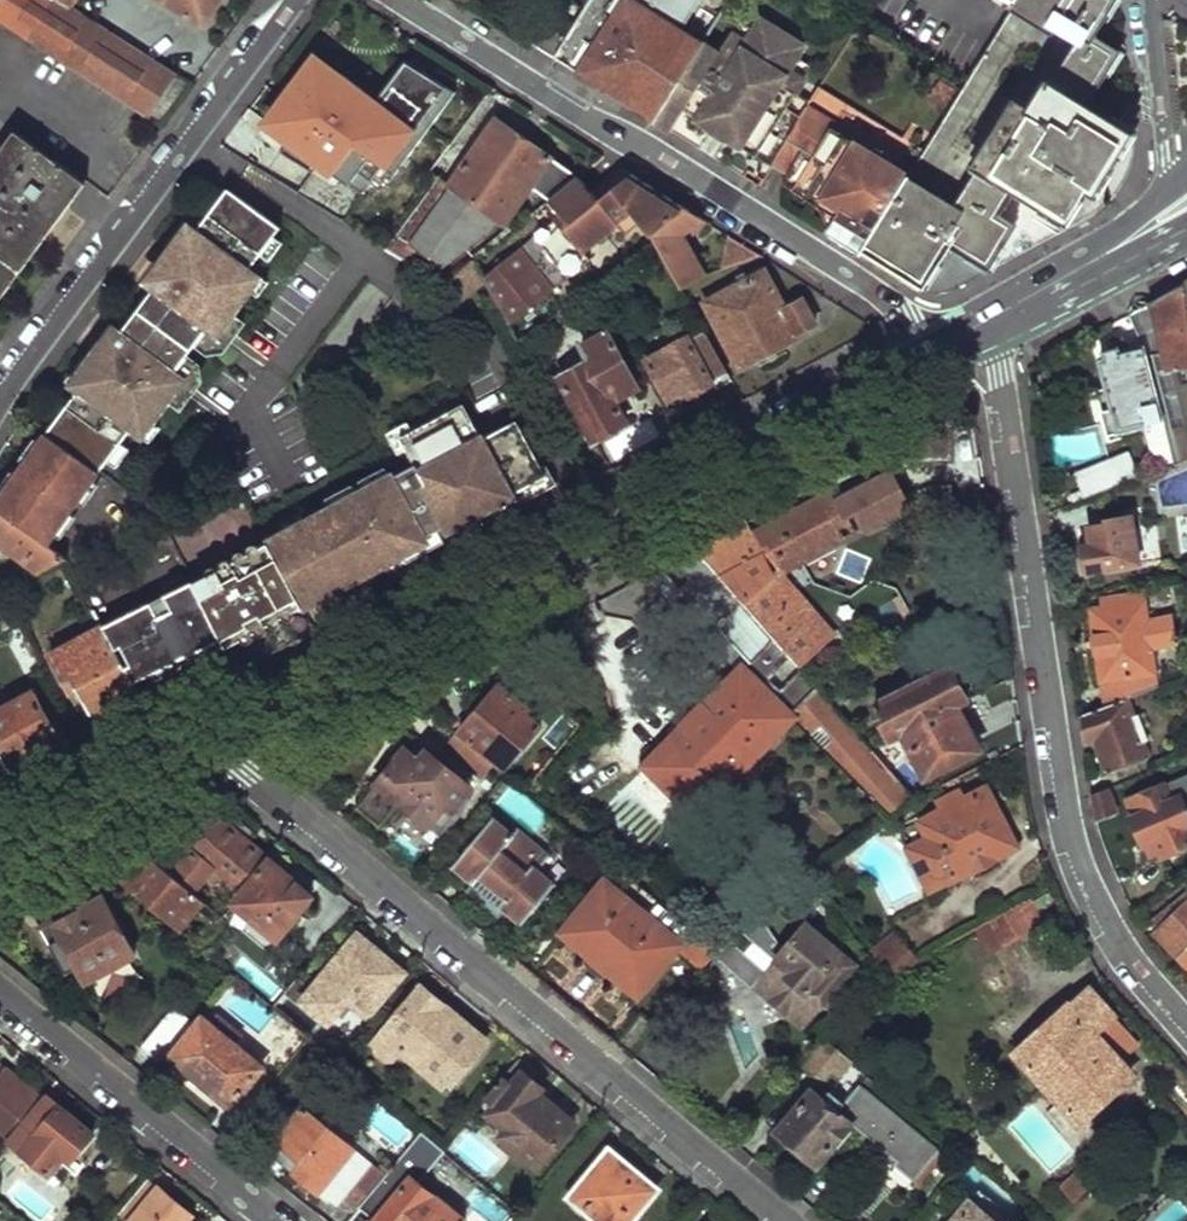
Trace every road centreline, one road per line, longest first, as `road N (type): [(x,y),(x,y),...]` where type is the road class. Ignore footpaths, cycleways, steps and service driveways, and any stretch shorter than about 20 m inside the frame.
road 1 (secondary): [(927,355),(219,744)]
road 2 (residential): [(1186,1029),(1097,912),(1065,828),(999,374),(984,324)]
road 3 (residential): [(780,1220),(219,744)]
road 4 (residential): [(405,0),(883,297),(927,355)]
road 5 (residential): [(0,400),(293,0)]
road 6 (residential): [(278,1220),(0,993)]
road 7 (secondary): [(219,744),(0,863)]
road 8 (residential): [(1152,0),(1167,185)]

